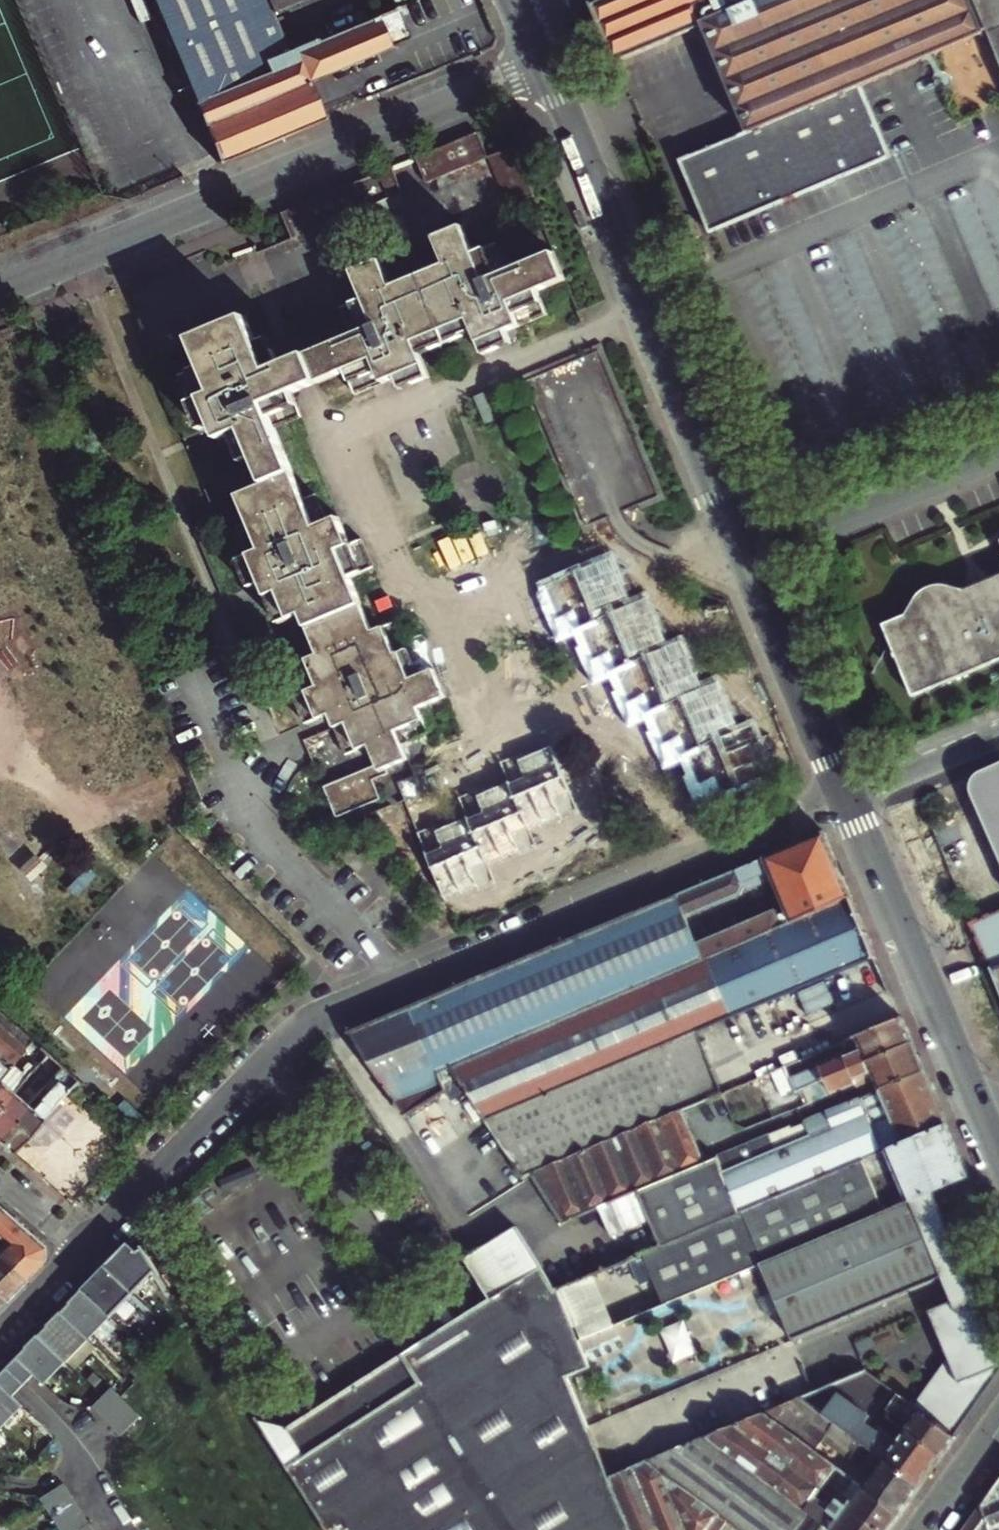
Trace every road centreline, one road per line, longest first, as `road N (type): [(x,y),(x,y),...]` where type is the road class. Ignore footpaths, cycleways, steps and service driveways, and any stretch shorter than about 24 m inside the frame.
road 1 (residential): [(750,564),(545,67)]
road 2 (residential): [(77,259),(545,67)]
road 3 (residential): [(395,985),(846,799)]
road 4 (residential): [(86,1245),(281,1047),(395,985)]
road 5 (residential): [(998,1165),(846,799)]
road 6 (residential): [(395,985),(253,821),(192,676)]
road 7 (residential): [(750,564),(998,459)]
road 8 (residential): [(846,799),(750,564)]
road 9 (residential): [(846,799),(998,734)]
road 10 (residential): [(0,1334),(86,1245)]
road 11 (residential): [(998,1430),(926,1529)]

